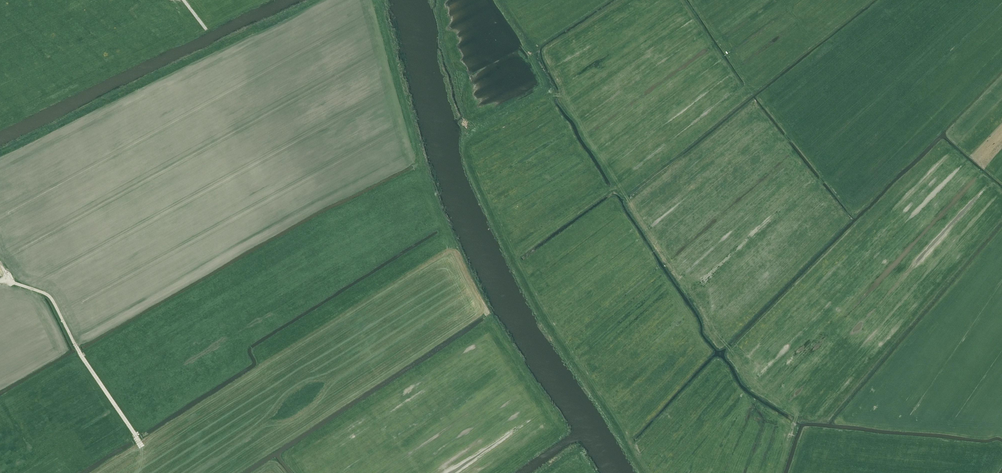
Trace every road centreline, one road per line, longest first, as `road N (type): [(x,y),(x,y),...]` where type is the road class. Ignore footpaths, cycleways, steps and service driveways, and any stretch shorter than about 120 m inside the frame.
road 1 (track): [(0,281),(50,297),(141,446)]

